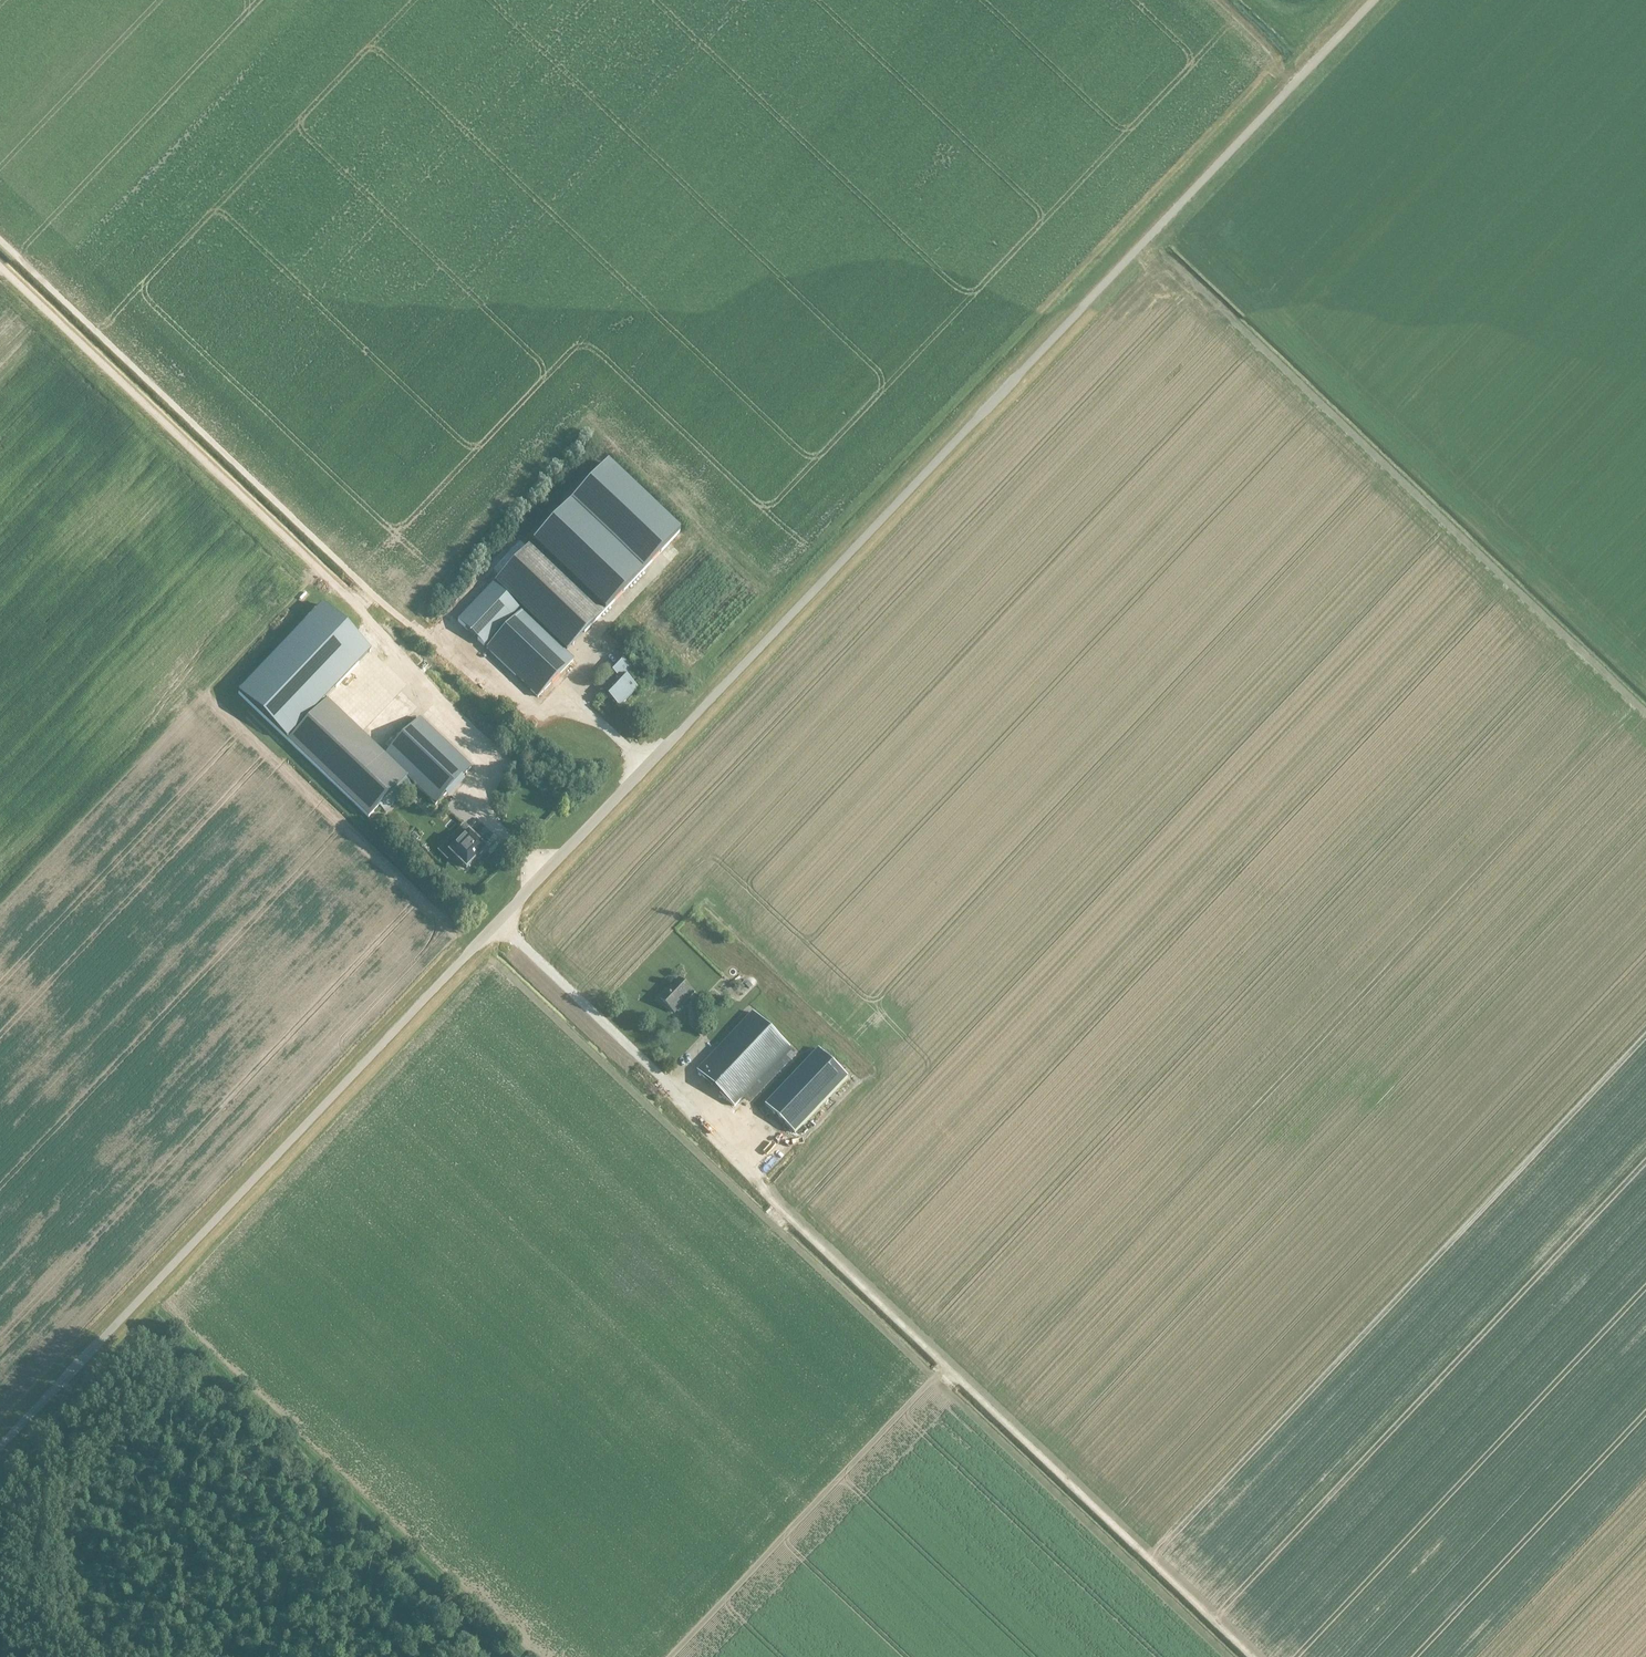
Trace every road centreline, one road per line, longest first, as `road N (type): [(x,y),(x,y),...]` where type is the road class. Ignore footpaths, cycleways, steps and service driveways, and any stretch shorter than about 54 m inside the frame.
road 1 (tertiary): [(0,1445),(1368,0)]

